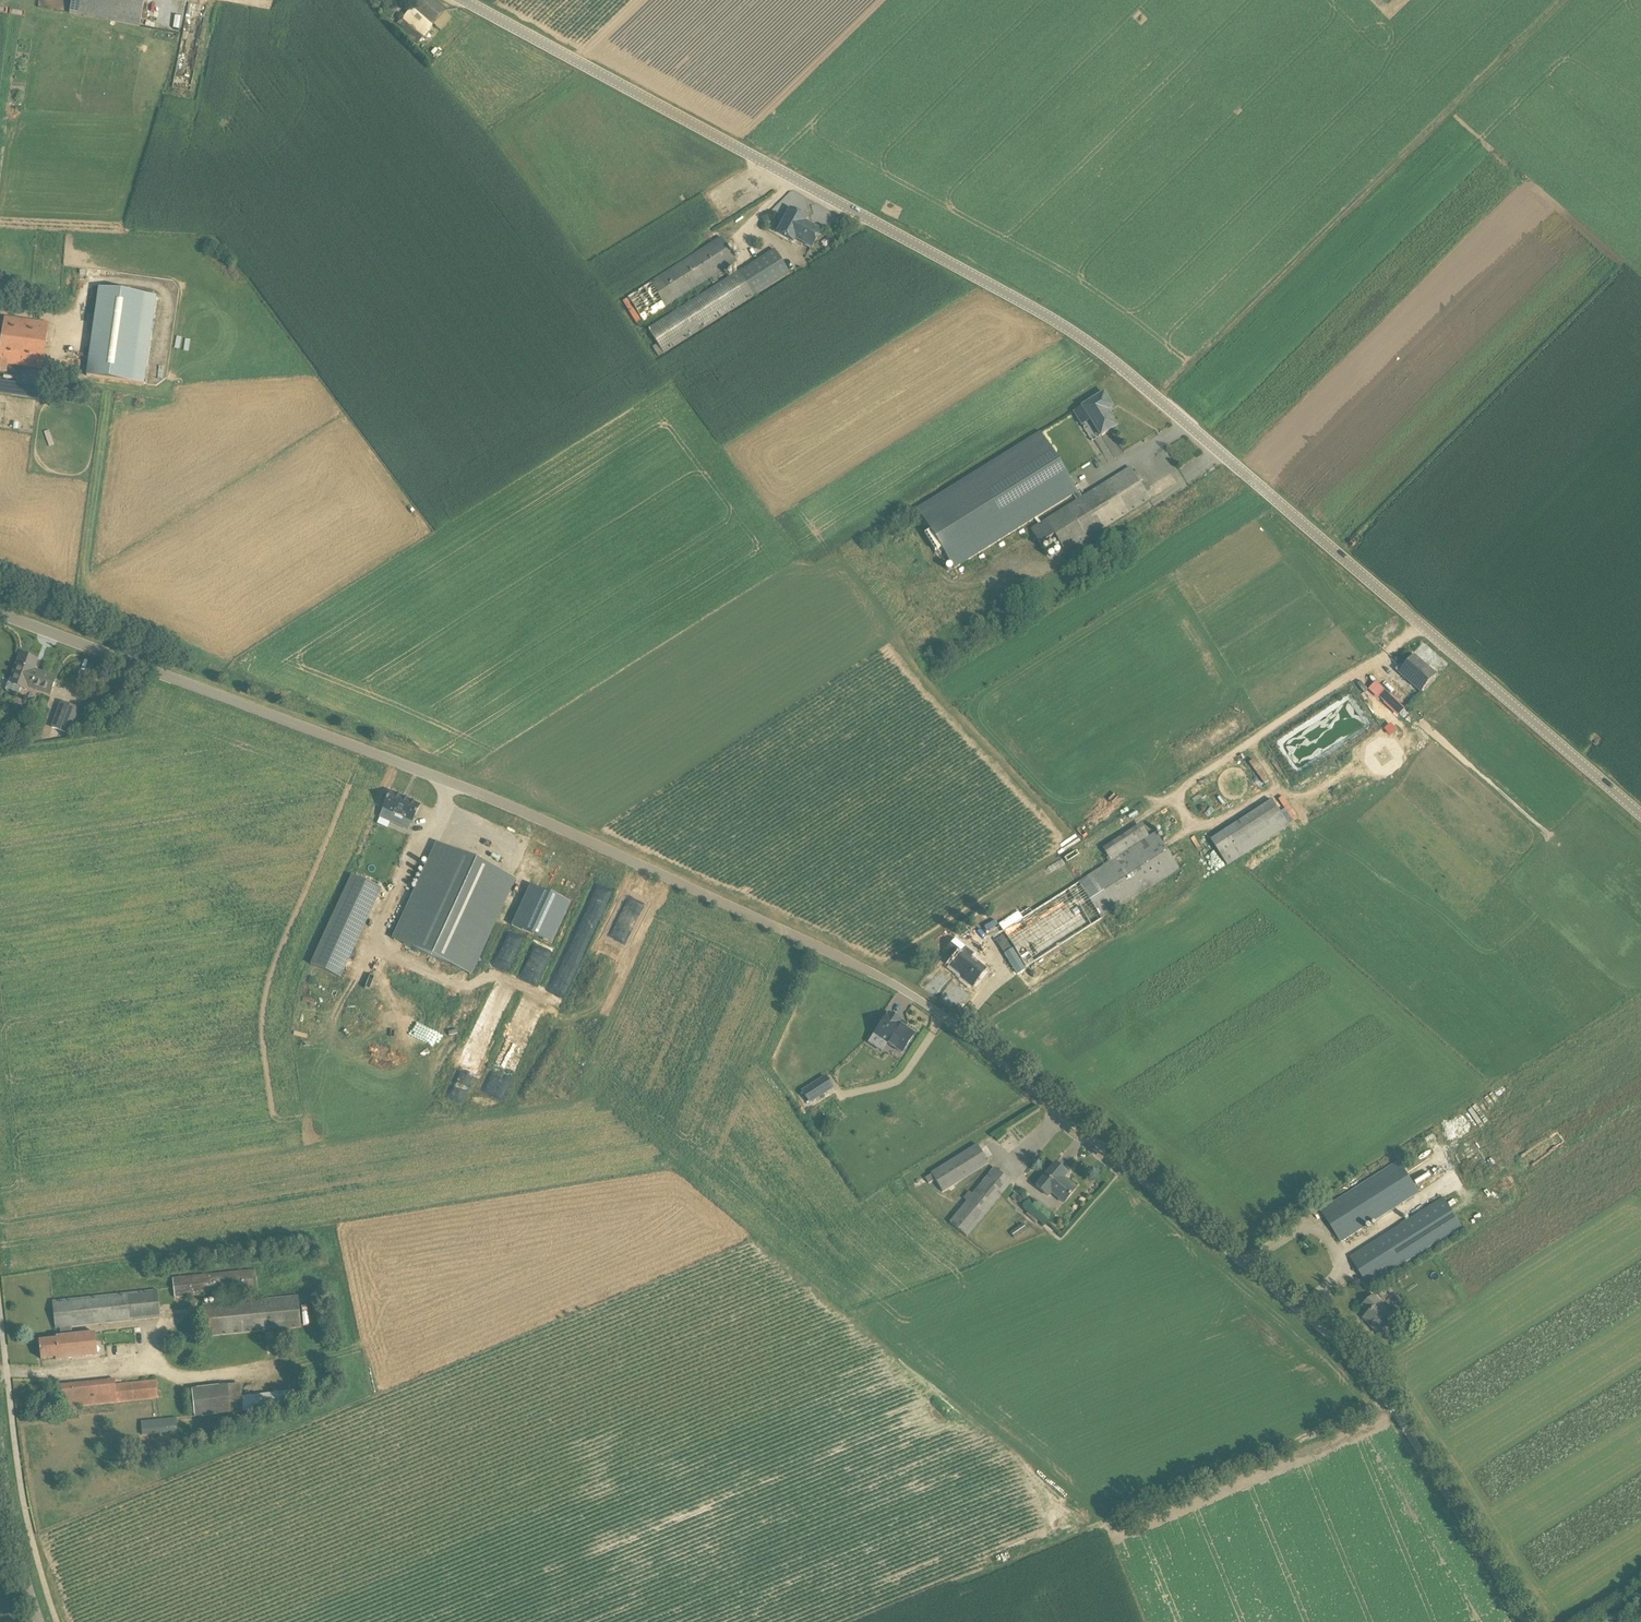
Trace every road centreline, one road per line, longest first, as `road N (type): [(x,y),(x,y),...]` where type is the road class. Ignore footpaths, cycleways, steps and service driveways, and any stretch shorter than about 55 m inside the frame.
road 1 (unclassified): [(1525,1621),(1389,1402),(1348,1352),(911,990),(392,759),(0,617)]
road 2 (unclassified): [(1640,815),(1141,381),(963,266),(458,0)]
road 3 (track): [(1429,632),(885,979)]
road 4 (track): [(1566,0),(1161,399)]
road 5 (track): [(968,1580),(1389,1402)]
road 6 (tertiary): [(40,1621),(10,1525),(0,1447)]

